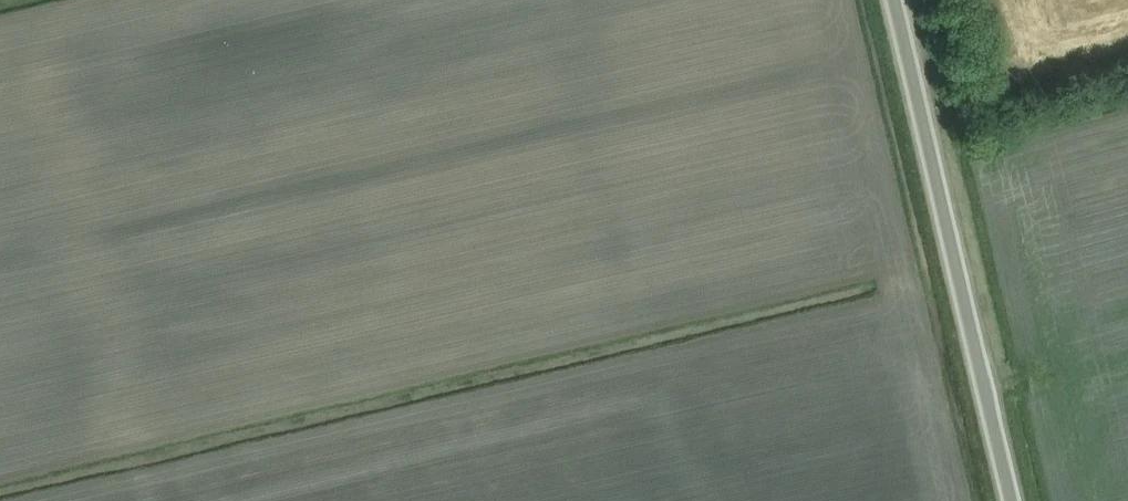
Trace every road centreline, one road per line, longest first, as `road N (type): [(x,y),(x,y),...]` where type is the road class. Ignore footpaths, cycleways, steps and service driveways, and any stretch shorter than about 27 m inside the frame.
road 1 (unclassified): [(1008,500),(888,0)]

